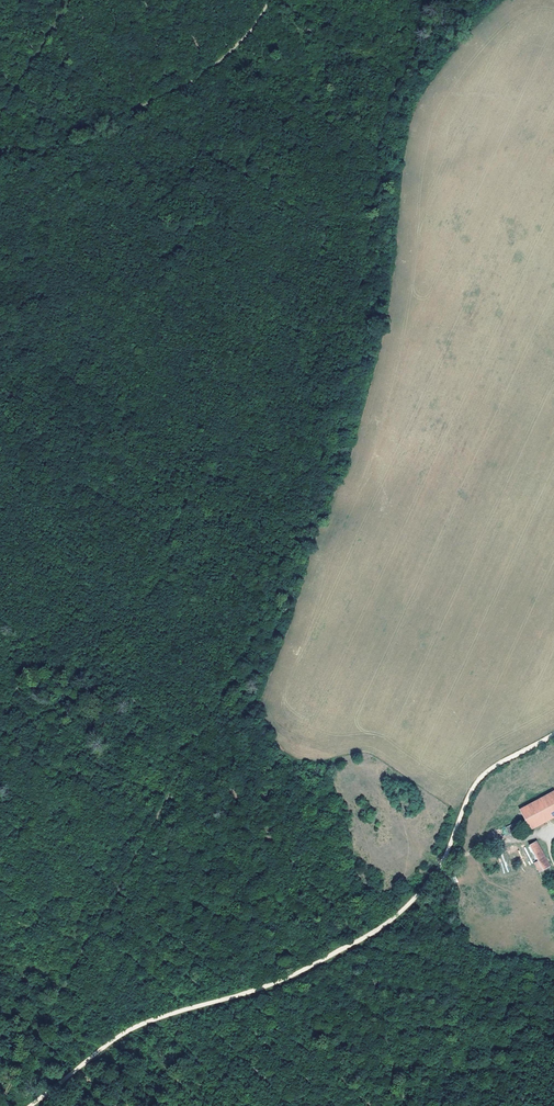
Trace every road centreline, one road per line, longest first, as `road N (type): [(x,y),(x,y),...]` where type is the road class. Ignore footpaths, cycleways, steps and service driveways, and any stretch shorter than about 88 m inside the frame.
road 1 (track): [(553,736),(478,783),(451,851),(378,935),(290,980),(132,1029),(35,1105)]
road 2 (track): [(270,0),(235,50),(181,88),(81,135),(31,150),(0,148)]
road 3 (track): [(460,1105),(553,1031)]

